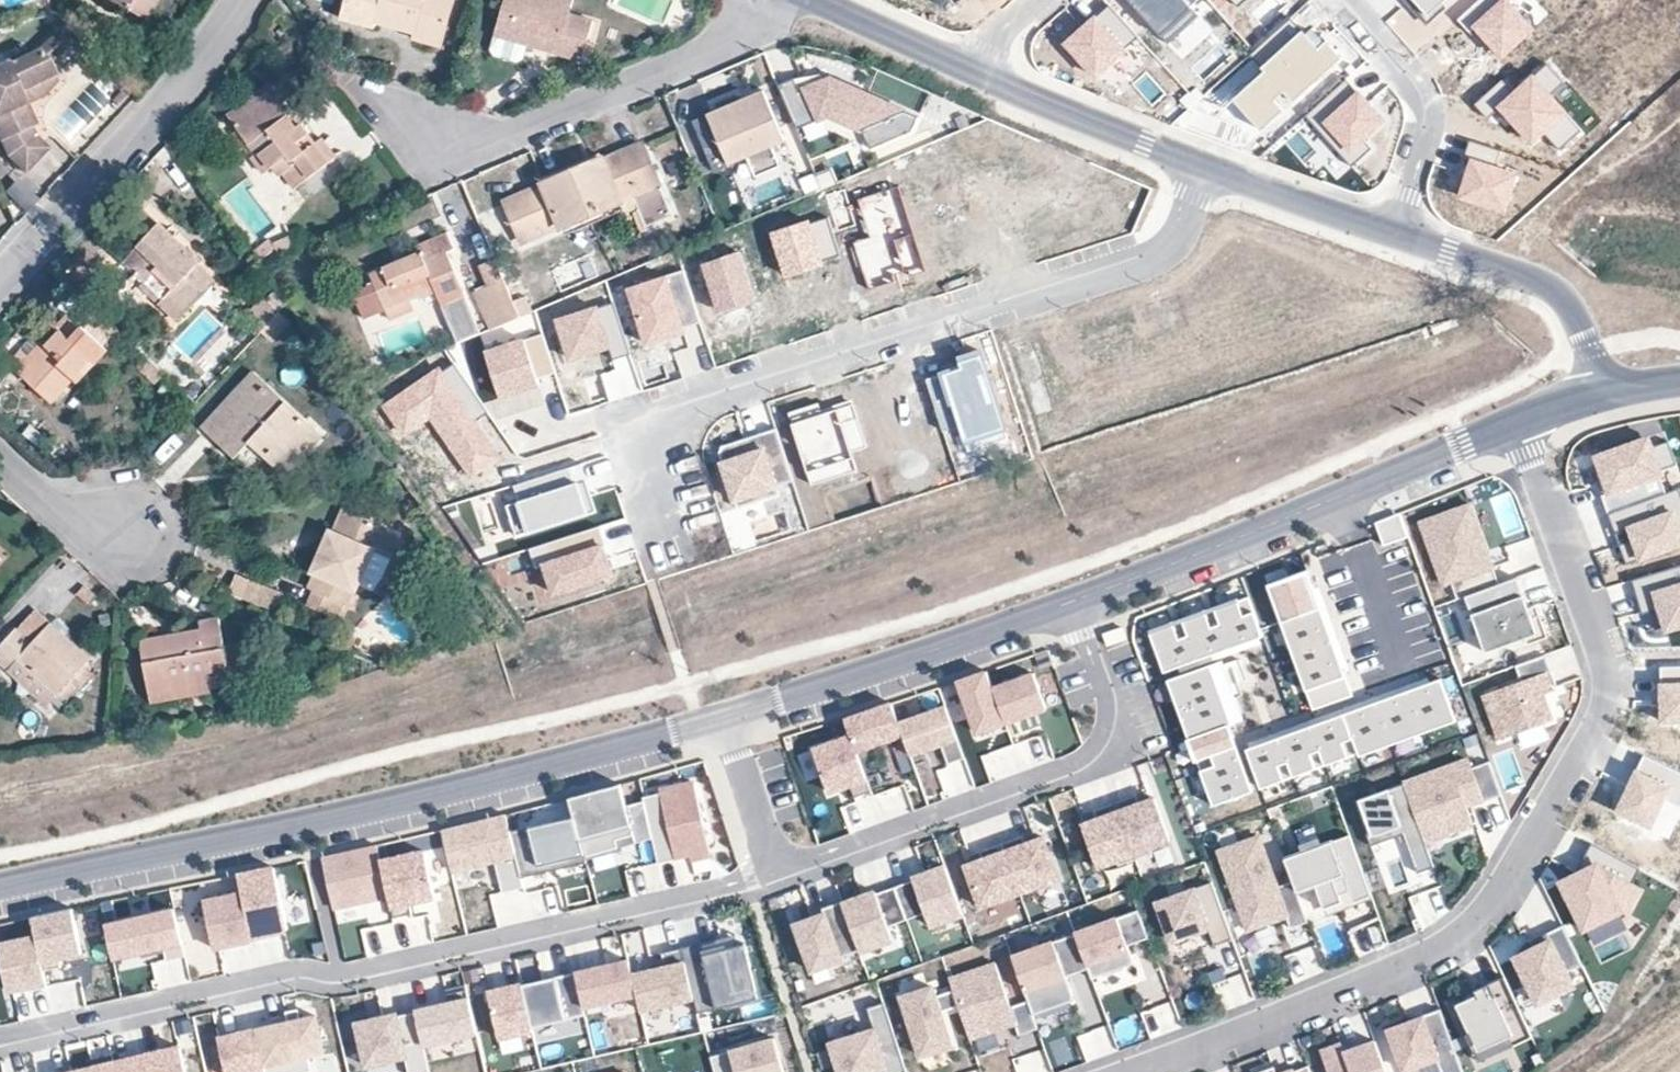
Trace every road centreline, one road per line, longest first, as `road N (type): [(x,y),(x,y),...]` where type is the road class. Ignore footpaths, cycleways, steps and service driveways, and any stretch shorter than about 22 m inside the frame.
road 1 (residential): [(1136,1071),(1455,946),(1508,884),(1556,804),(1605,712),(1605,668),(1518,423)]
road 2 (residential): [(0,1035),(297,969),(339,973),(783,873)]
road 3 (residential): [(0,890),(731,720)]
road 4 (residential): [(652,513),(641,463),(680,403),(1163,250),(1183,221),(1197,164)]
road 5 (residential): [(783,873),(1086,756),(1104,731),(1107,703),(1067,604)]
road 6 (residential): [(1067,604),(1518,423)]
road 7 (residential): [(756,0),(725,40),(511,136),(443,144),(381,108)]
road 8 (residential): [(0,282),(163,104),(244,0)]
road 9 (residential): [(731,720),(1067,604)]
road 10 (tertiary): [(1398,233),(1557,284),(1595,363),(1619,391)]
road 11 (residential): [(1398,233),(1424,136),(1425,100),(1335,0)]
road 12 (tertiary): [(973,69),(1197,164)]
road 13 (tertiary): [(1197,164),(1398,233)]
road 14 (tertiary): [(814,0),(973,69)]
road 15 (residential): [(0,461),(69,524),(96,532),(140,529)]
road 16 (residential): [(783,873),(731,720)]

